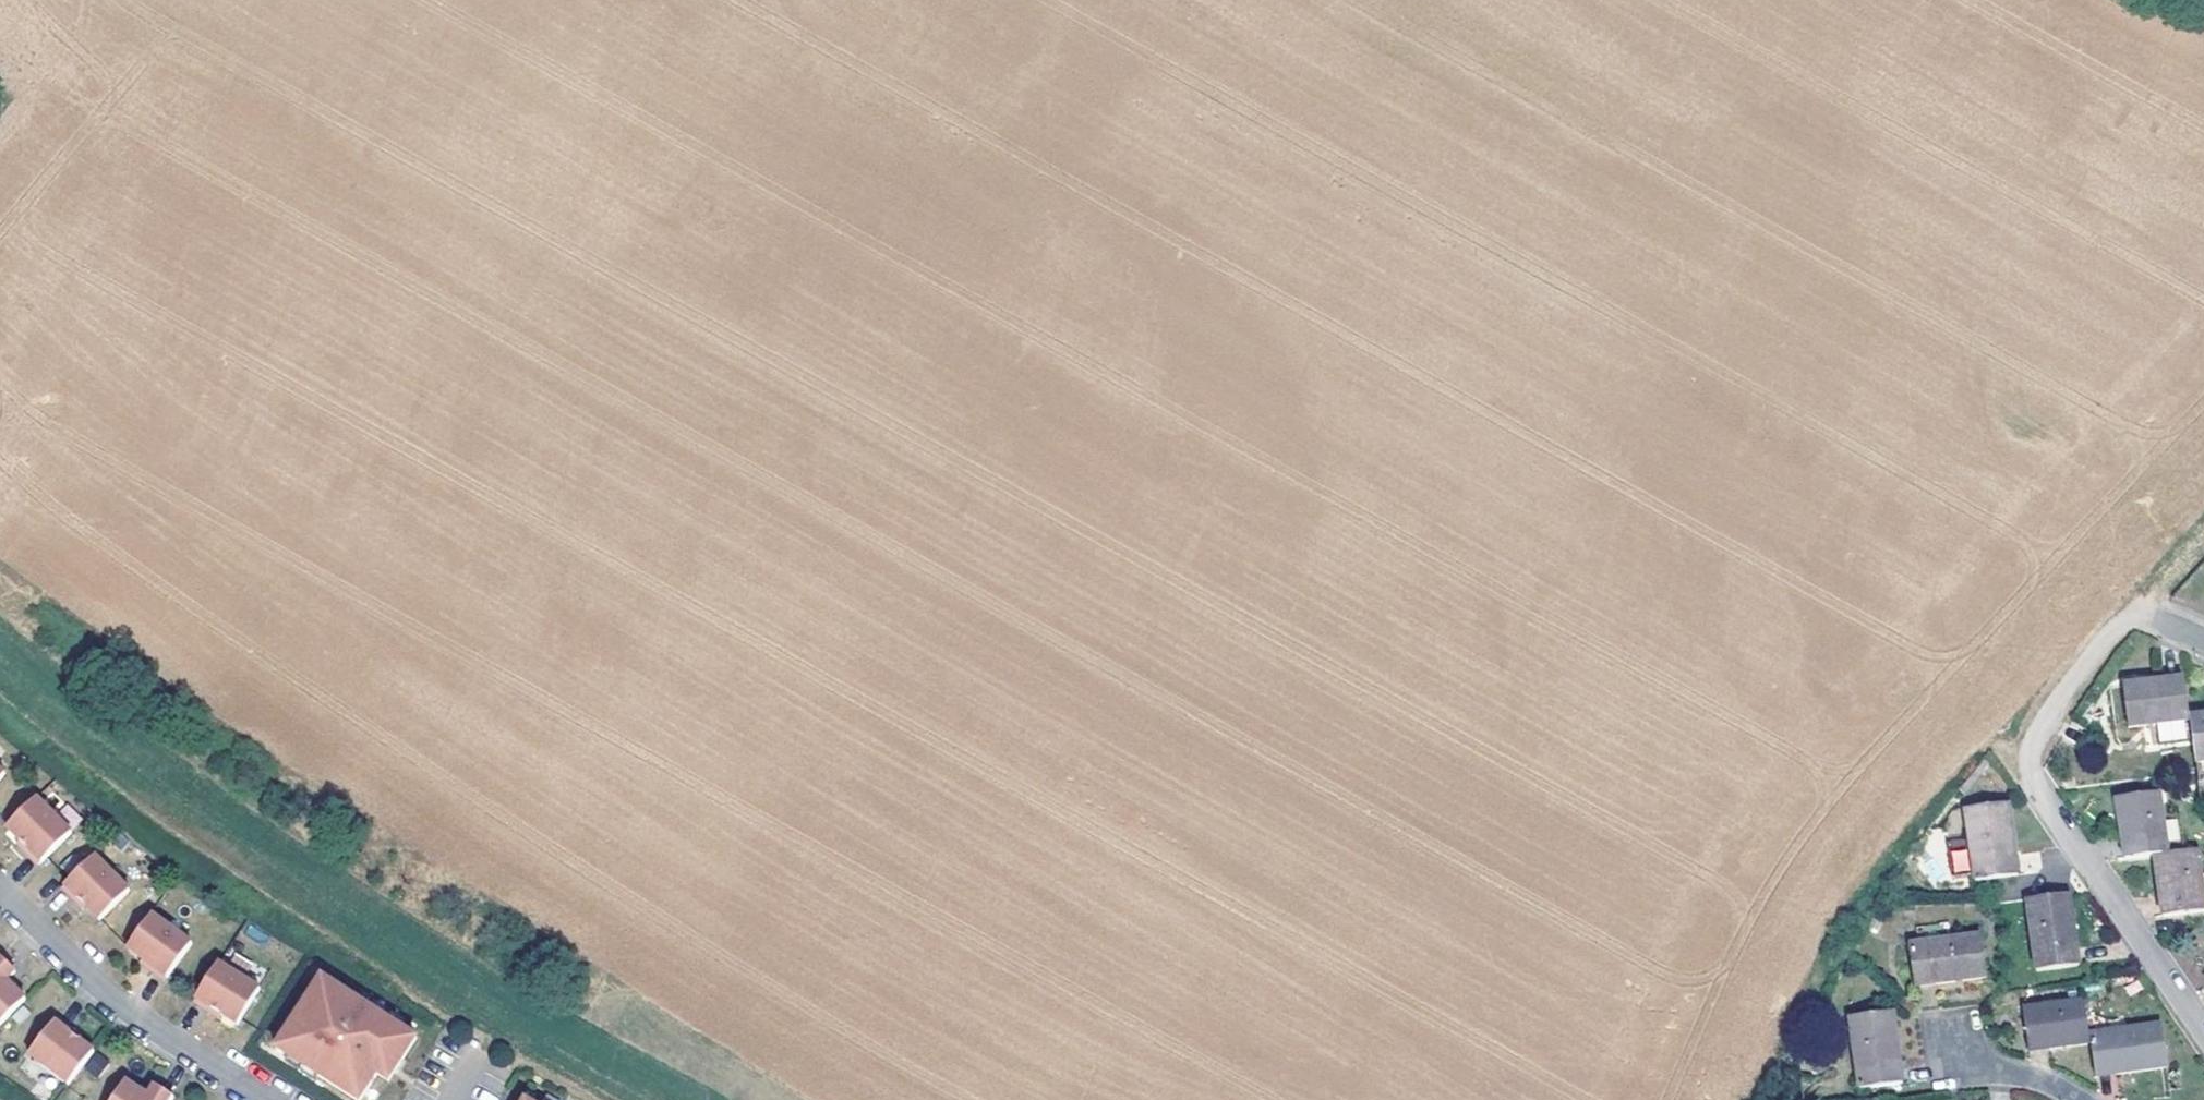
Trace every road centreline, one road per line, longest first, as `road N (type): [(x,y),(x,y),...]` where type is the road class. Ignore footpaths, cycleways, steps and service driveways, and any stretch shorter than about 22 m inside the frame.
road 1 (residential): [(2203,1042),(2031,784),(2031,761),(2038,734),(2120,632),(2154,627),(2203,644)]
road 2 (residential): [(256,1099),(111,1001),(0,893)]

